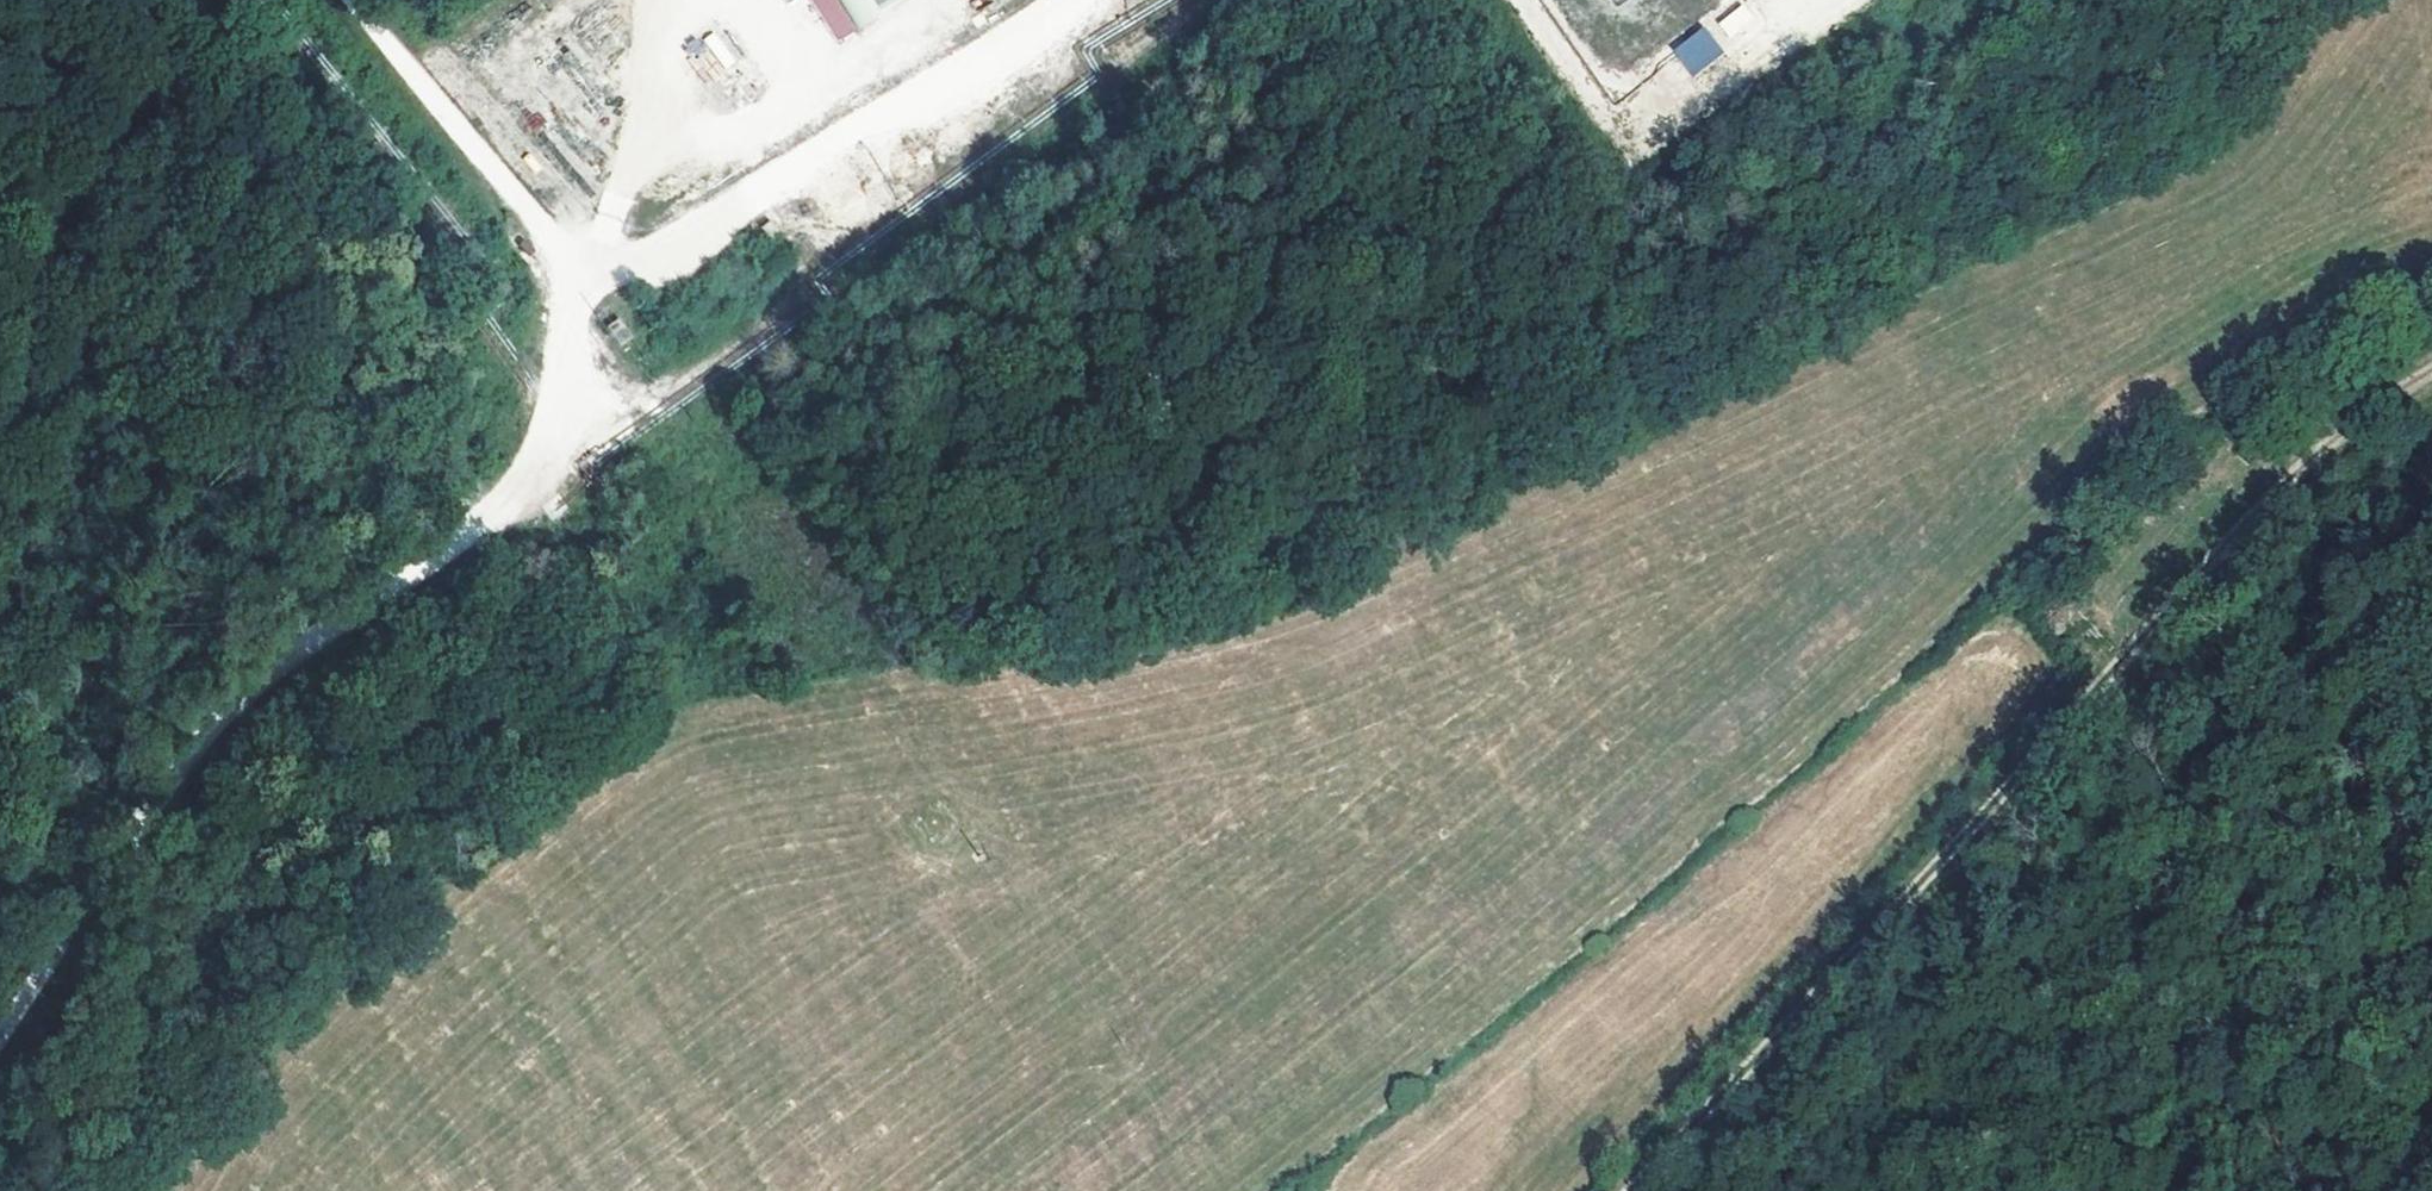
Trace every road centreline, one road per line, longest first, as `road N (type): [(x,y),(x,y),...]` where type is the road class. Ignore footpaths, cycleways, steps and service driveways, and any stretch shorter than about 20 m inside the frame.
road 1 (track): [(0,1037),(206,731),(501,498),(559,318),(552,219),(385,0)]
road 2 (track): [(1661,1190),(2431,347)]
road 3 (track): [(1065,0),(559,318)]

